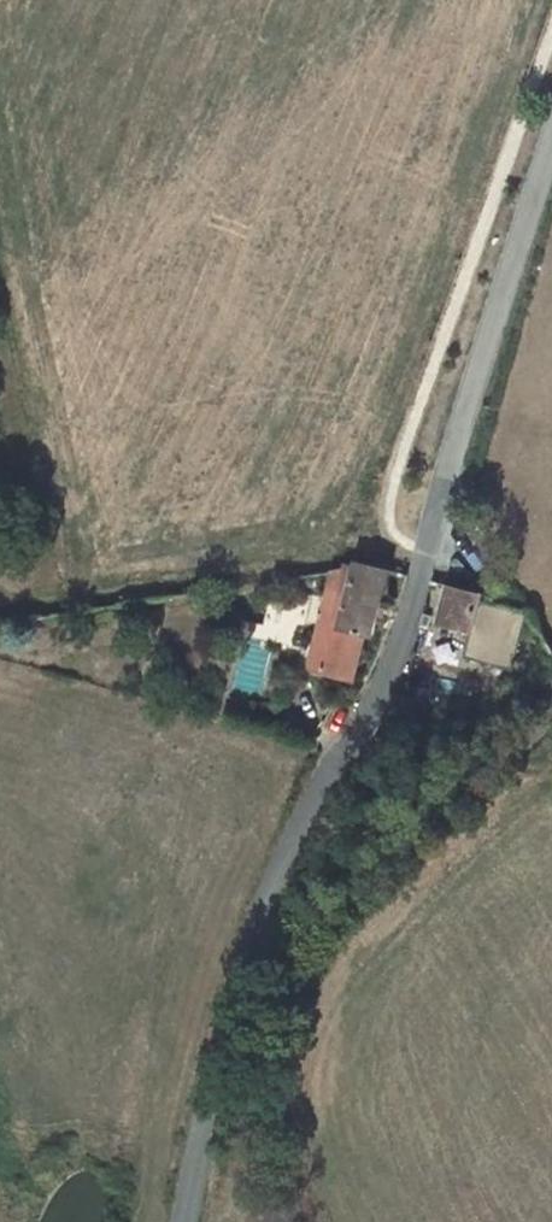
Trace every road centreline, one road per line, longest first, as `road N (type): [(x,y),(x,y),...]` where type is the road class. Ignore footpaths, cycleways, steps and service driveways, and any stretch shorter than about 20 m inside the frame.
road 1 (unclassified): [(551,145),(436,504),(405,634),(257,934),(222,1043),(182,1221)]

